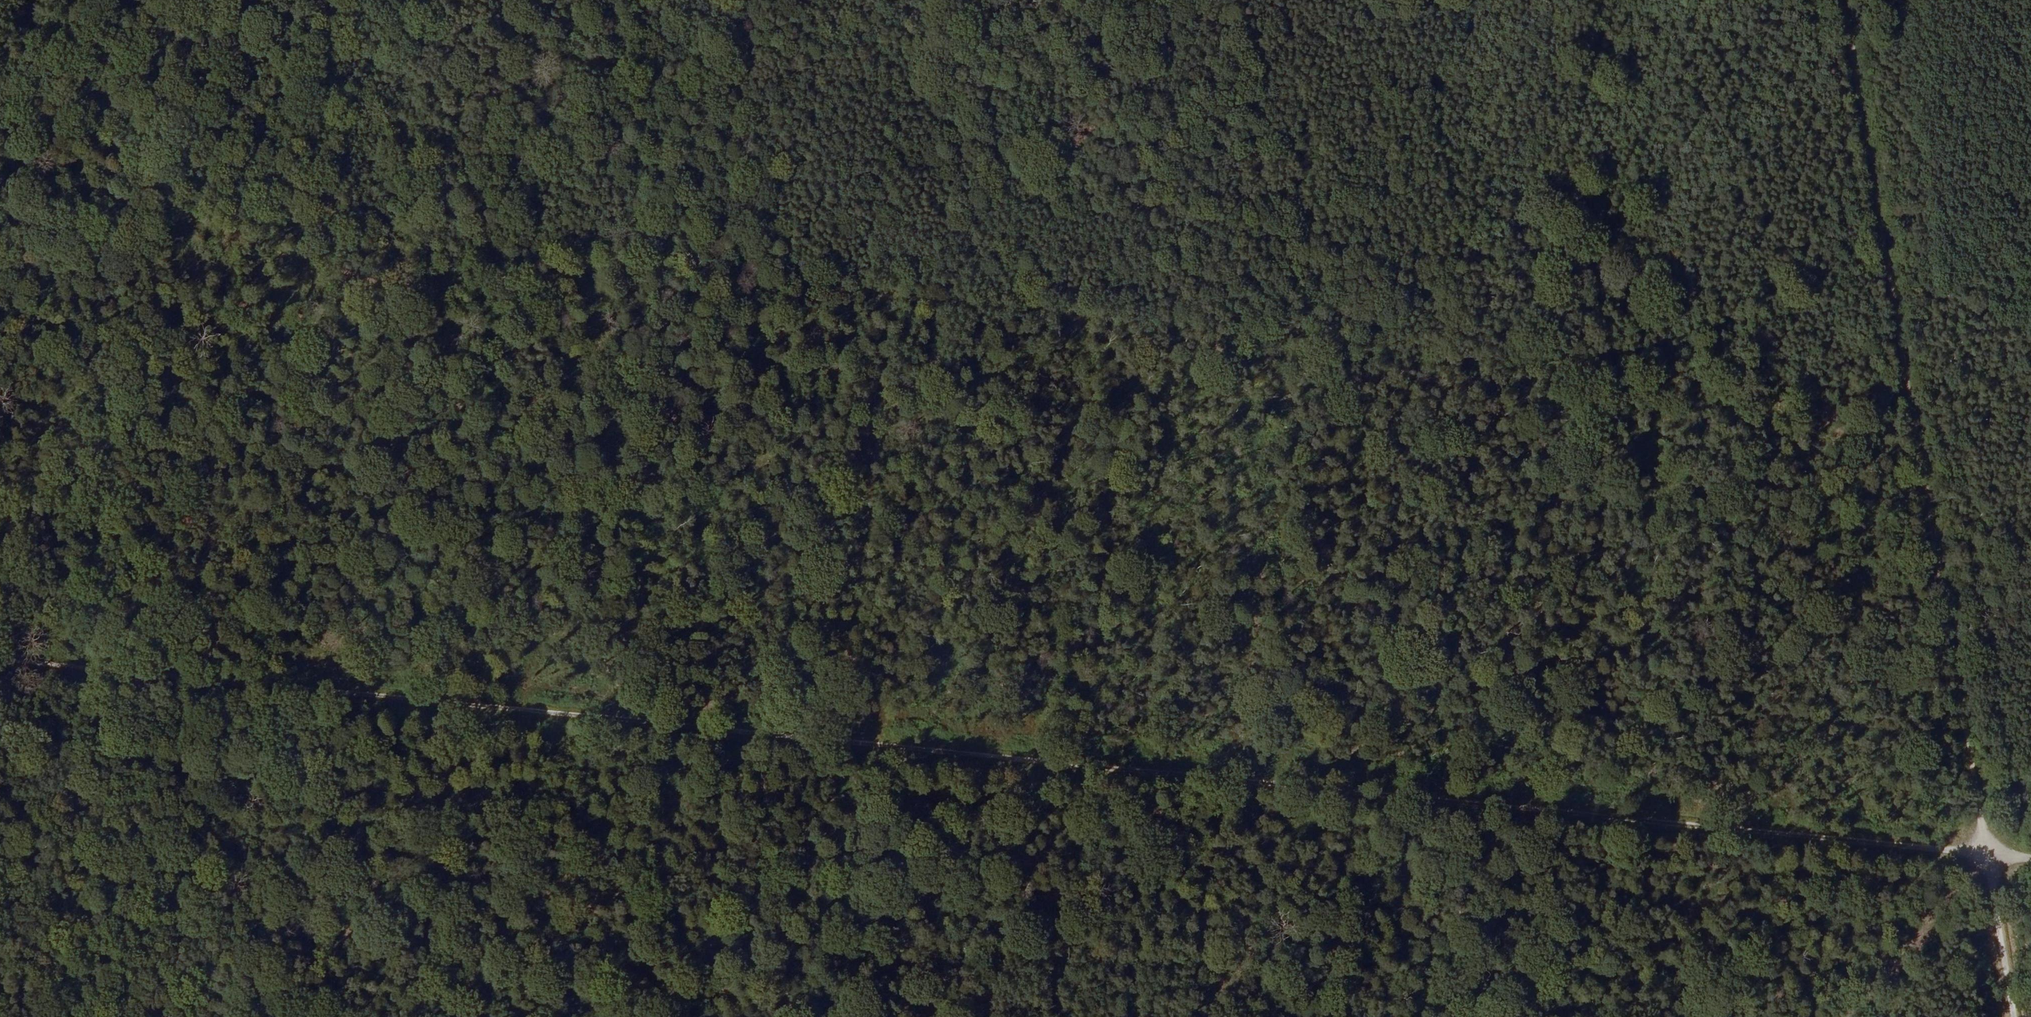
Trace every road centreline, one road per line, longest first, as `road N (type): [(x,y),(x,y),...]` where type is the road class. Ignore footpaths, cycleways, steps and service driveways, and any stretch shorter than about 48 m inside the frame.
road 1 (track): [(0,665),(1989,853)]
road 2 (track): [(1846,0),(1989,853)]
road 3 (track): [(1989,853),(2017,1016)]

